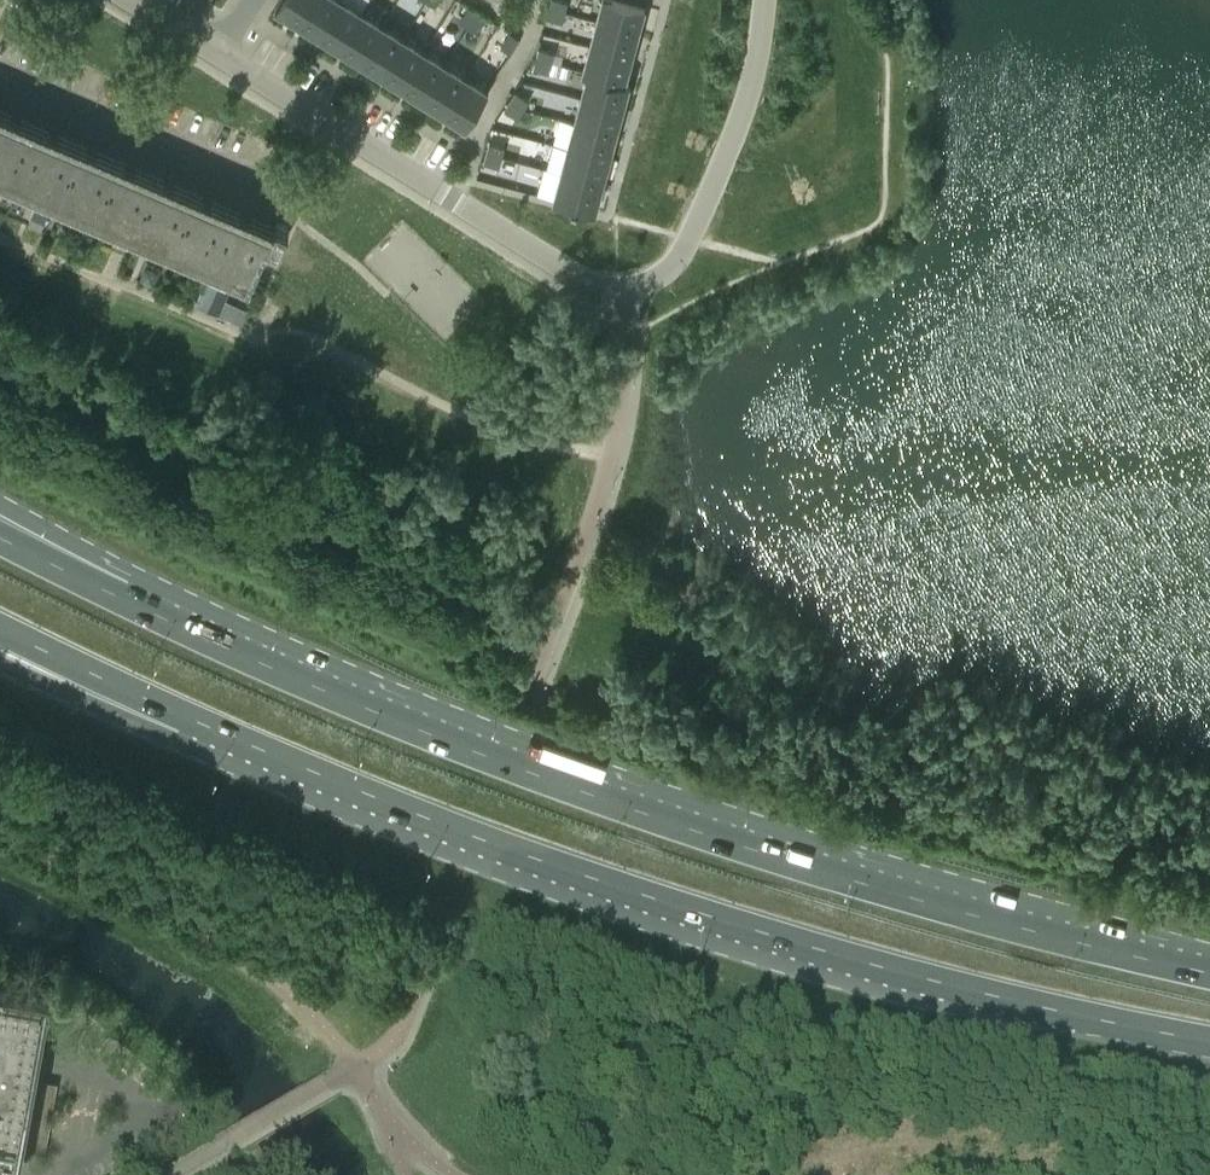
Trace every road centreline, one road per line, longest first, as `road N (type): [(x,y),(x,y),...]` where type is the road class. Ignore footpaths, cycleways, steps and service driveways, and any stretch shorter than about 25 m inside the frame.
road 1 (trunk): [(1209,972),(863,884),(647,813),(375,712),(118,596)]
road 2 (trunk): [(184,716),(485,841),(701,914),(884,967),(1209,1042)]
road 3 (residential): [(214,43),(587,282),(627,286),(657,278),(689,236),(738,126),(764,0)]
road 4 (trunk): [(0,625),(184,716)]
road 5 (trunk): [(0,650),(184,716)]
road 6 (trunk): [(118,596),(0,516)]
road 7 (trunk): [(118,596),(0,537)]

